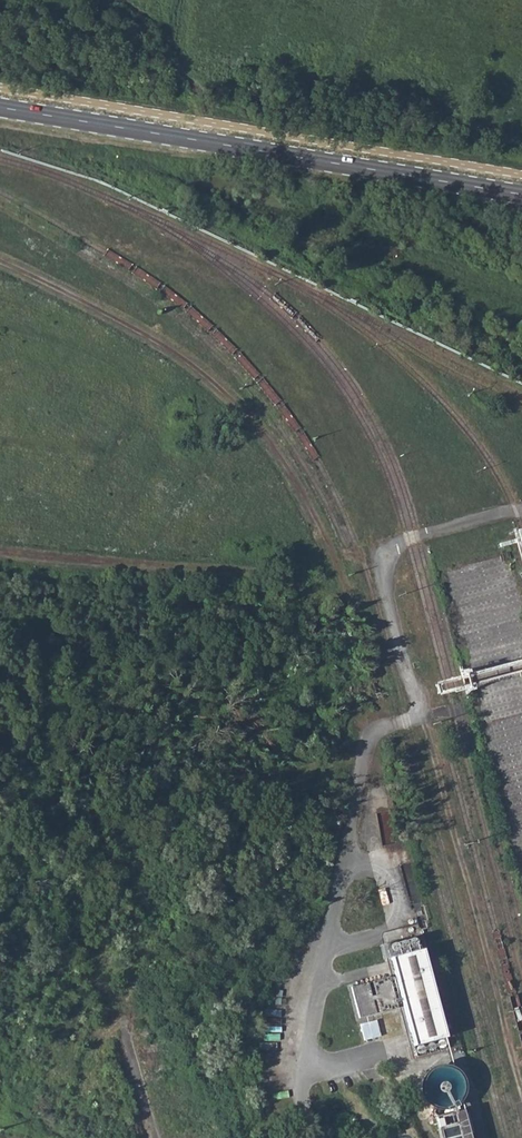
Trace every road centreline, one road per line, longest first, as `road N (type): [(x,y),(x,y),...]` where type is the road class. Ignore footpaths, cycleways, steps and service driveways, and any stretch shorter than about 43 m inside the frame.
road 1 (track): [(0,265),(187,360),(270,444),(346,593),(309,592),(261,574),(0,550)]
road 2 (secondary): [(0,107),(521,195)]

